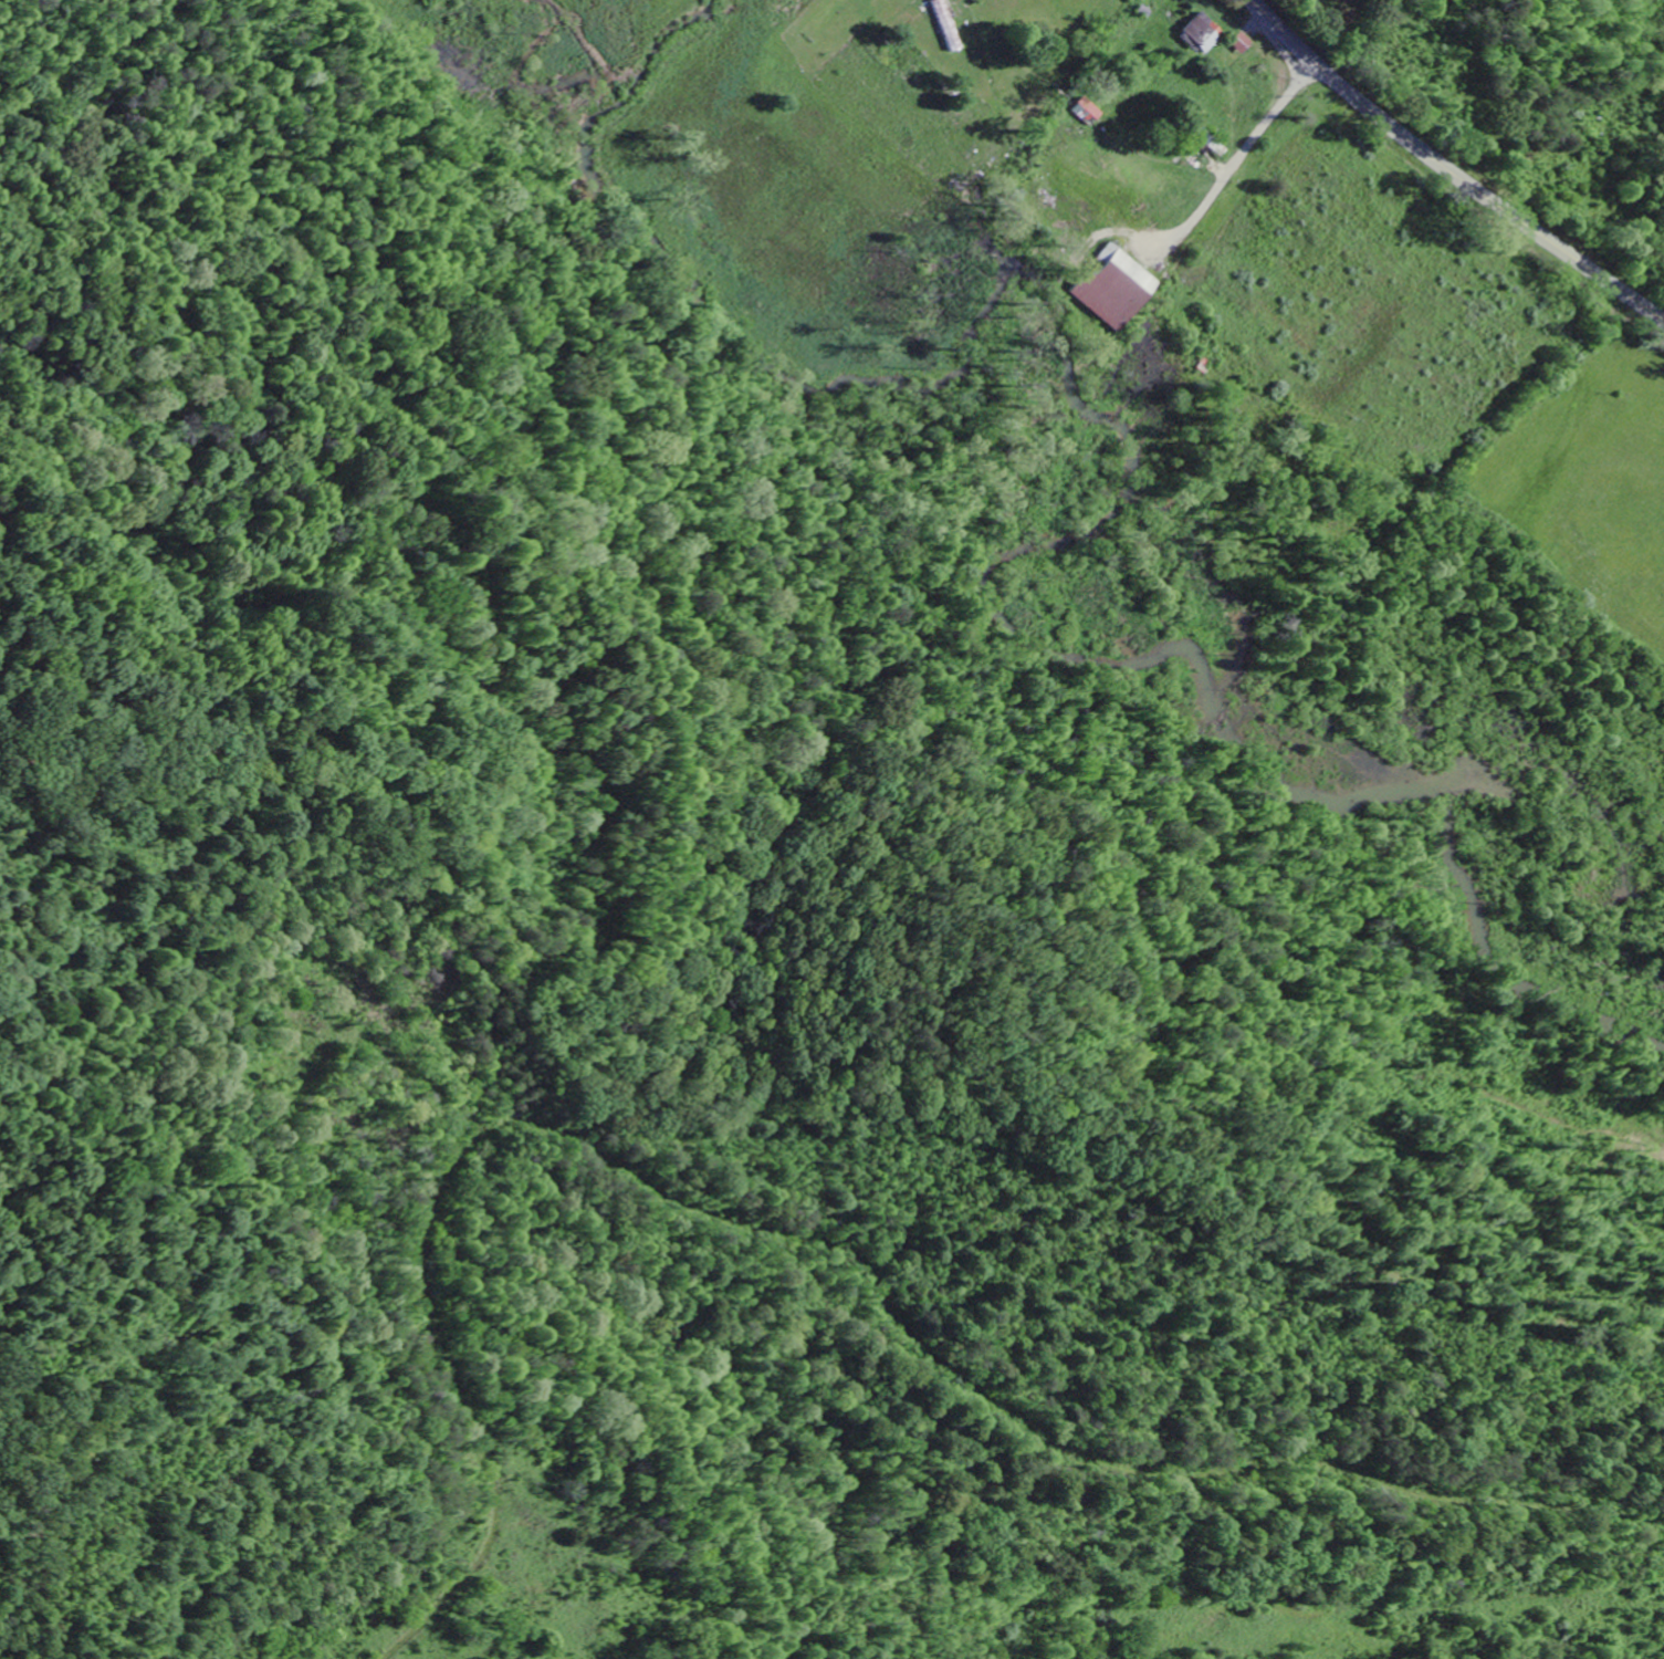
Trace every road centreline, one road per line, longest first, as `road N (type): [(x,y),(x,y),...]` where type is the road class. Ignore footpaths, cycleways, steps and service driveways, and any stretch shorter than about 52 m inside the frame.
road 1 (secondary): [(1252,0),(1372,112),(1663,320)]

